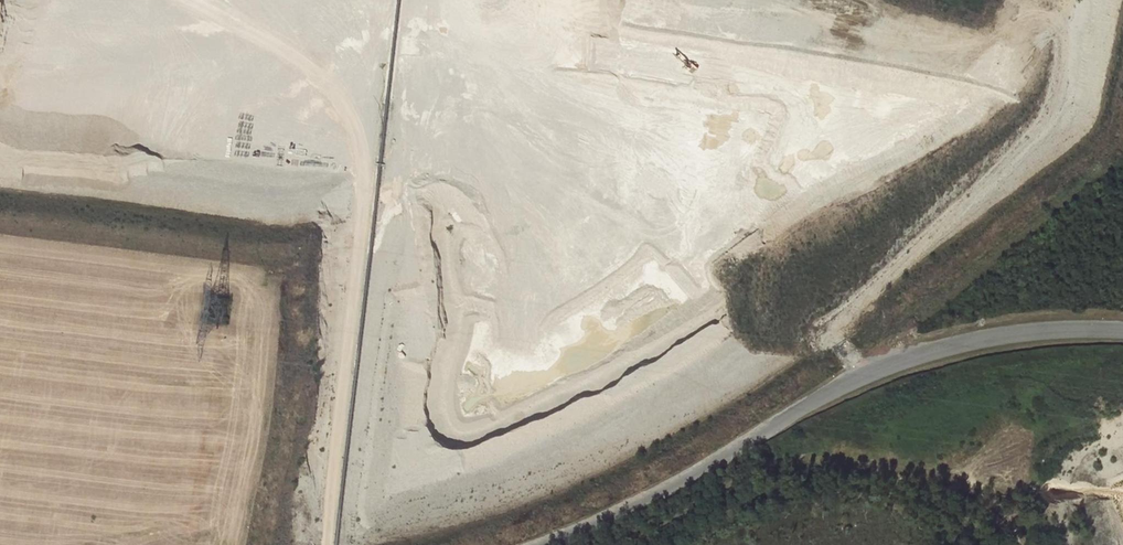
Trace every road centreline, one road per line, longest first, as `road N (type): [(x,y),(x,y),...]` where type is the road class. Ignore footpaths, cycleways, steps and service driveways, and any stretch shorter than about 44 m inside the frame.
road 1 (unclassified): [(1122,328),(1024,328),(897,358),(605,518),(515,544)]

